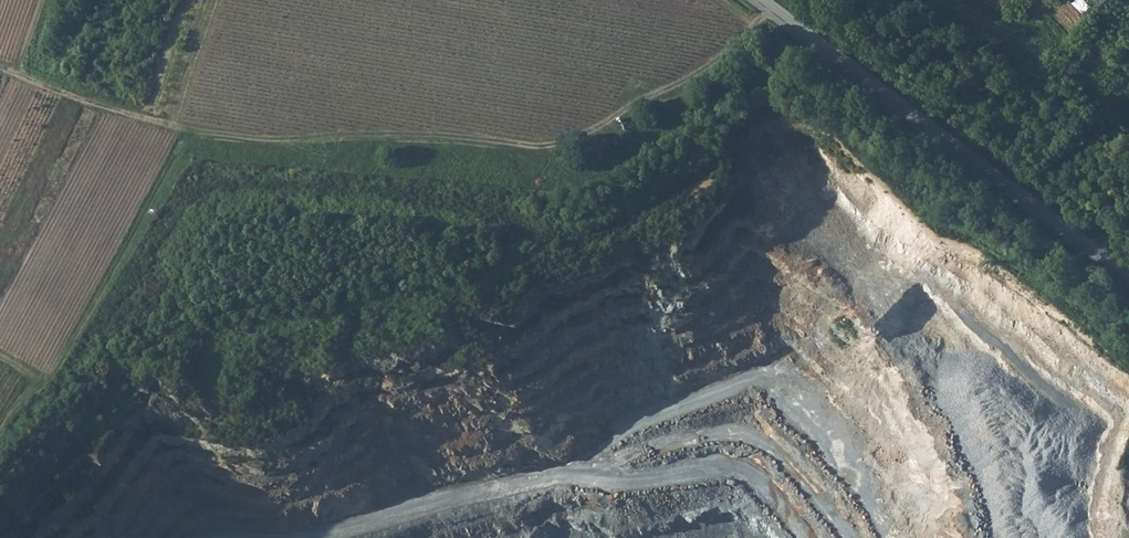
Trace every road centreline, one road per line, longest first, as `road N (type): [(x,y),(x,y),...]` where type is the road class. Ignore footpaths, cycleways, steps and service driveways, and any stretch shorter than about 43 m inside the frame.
road 1 (track): [(0,66),(116,113),(199,131),(272,141),(433,134),(554,145),(611,127),(640,98),(677,85),(775,13)]
road 2 (tertiary): [(758,0),(1128,277)]
road 3 (track): [(29,372),(46,376),(66,352),(168,158),(199,131)]

